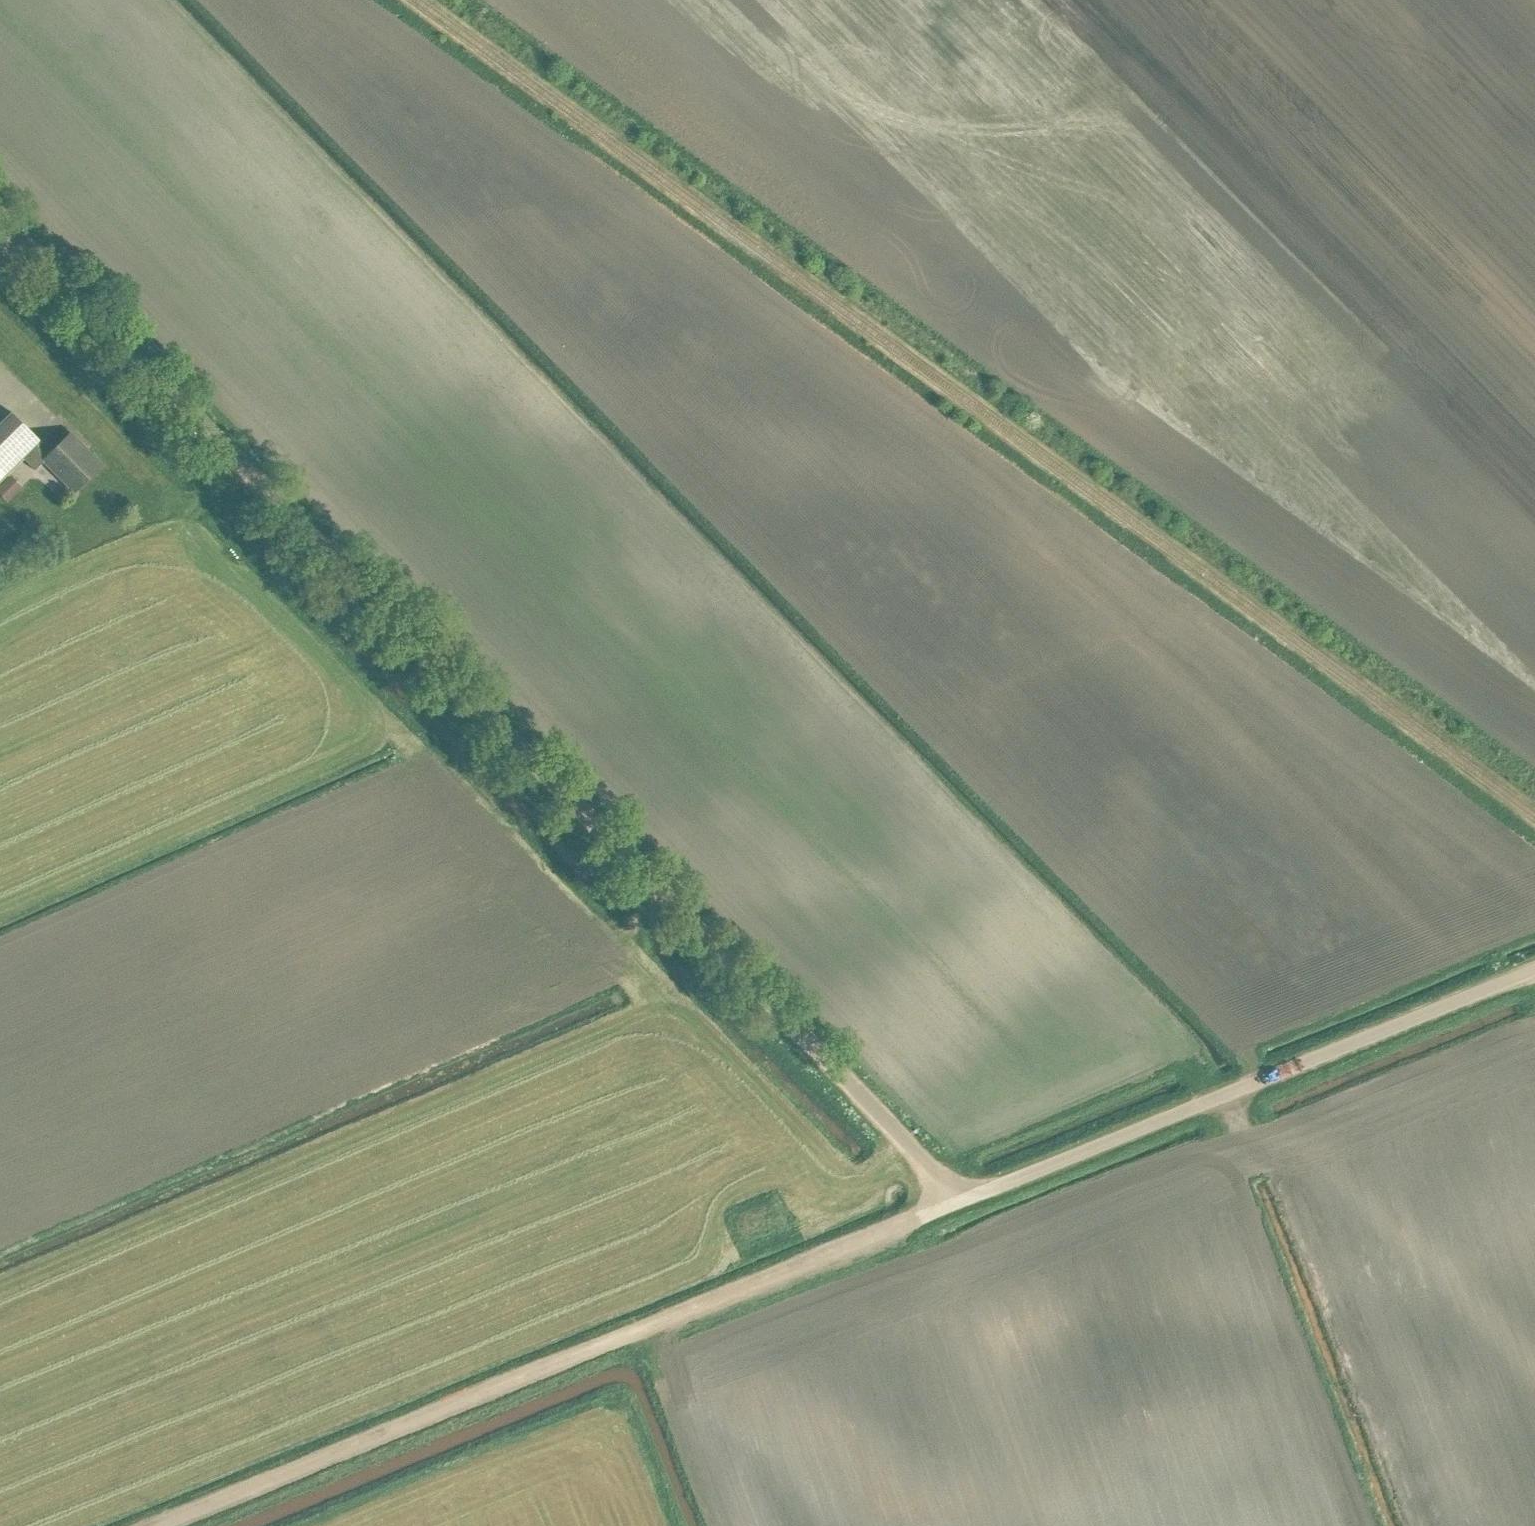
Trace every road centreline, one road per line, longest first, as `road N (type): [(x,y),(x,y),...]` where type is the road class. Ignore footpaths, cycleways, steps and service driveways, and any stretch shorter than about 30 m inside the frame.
road 1 (unclassified): [(960,1198),(0,219)]
road 2 (unclassified): [(160,1525),(960,1198)]
road 3 (unclassified): [(960,1198),(1534,969)]

